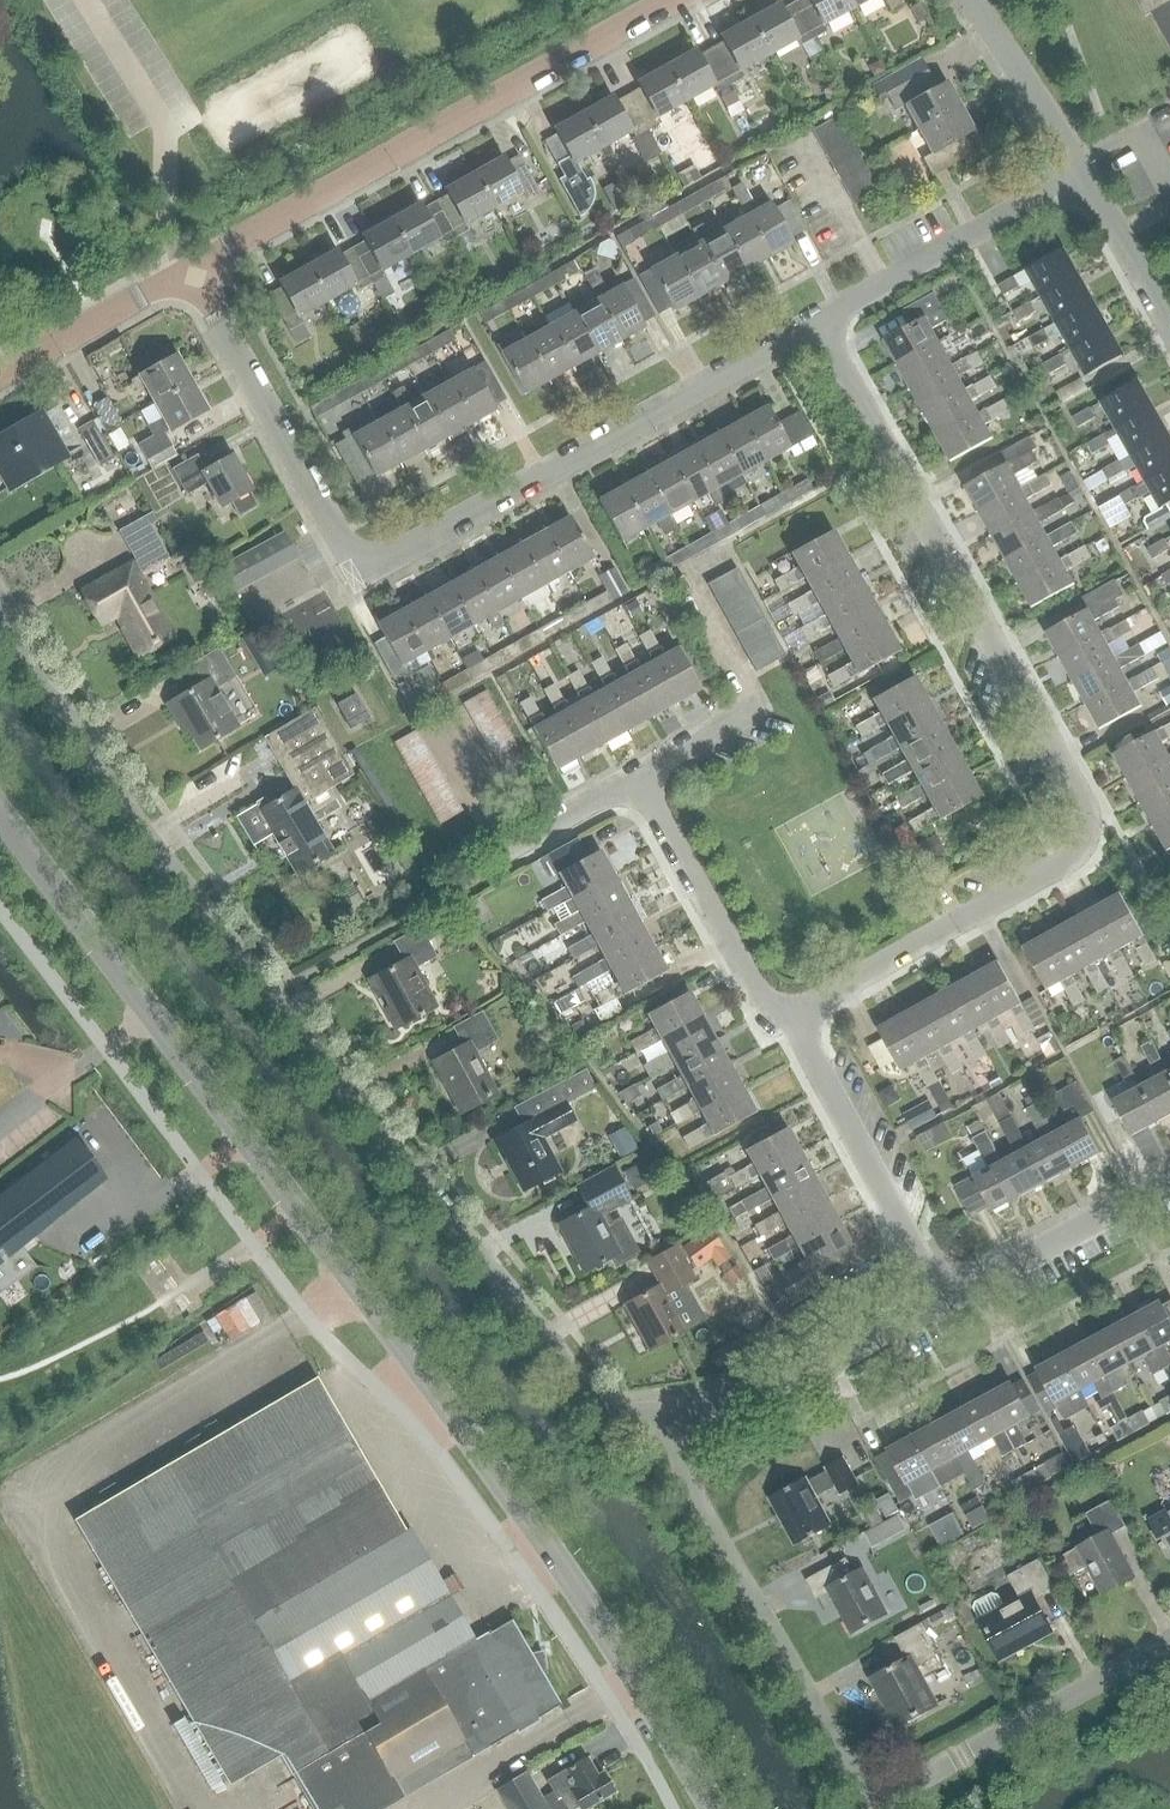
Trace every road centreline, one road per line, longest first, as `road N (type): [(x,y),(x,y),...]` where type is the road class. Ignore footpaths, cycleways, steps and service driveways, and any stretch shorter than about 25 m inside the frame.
road 1 (tertiary): [(714,1808),(667,1724),(481,1456),(0,818)]
road 2 (residential): [(0,616),(161,861),(588,1396),(620,1413),(676,1414)]
road 3 (residential): [(765,1018),(1081,857),(1096,828),(819,327)]
road 4 (residential): [(190,268),(344,571),(819,327)]
road 5 (residential): [(676,1414),(690,1486),(712,1537),(870,1791),(883,1795),(1169,1646)]
road 6 (residential): [(190,268),(670,0)]
road 7 (residential): [(943,1302),(803,1050),(765,1018)]
road 8 (residential): [(688,564),(761,710),(633,786)]
road 9 (residential): [(819,327),(1078,172)]
road 10 (unclassified): [(85,0),(165,129),(167,225),(190,268)]
road 11 (residential): [(676,1414),(804,1378),(943,1302)]
road 12 (residential): [(765,1018),(633,786)]
road 13 (residential): [(943,1302),(1169,1176)]
road 14 (unclassified): [(0,374),(190,268)]
road 15 (residential): [(1078,172),(971,0)]
road 16 (residential): [(1169,331),(1078,172)]
road 17 (residential): [(633,786),(509,851)]

